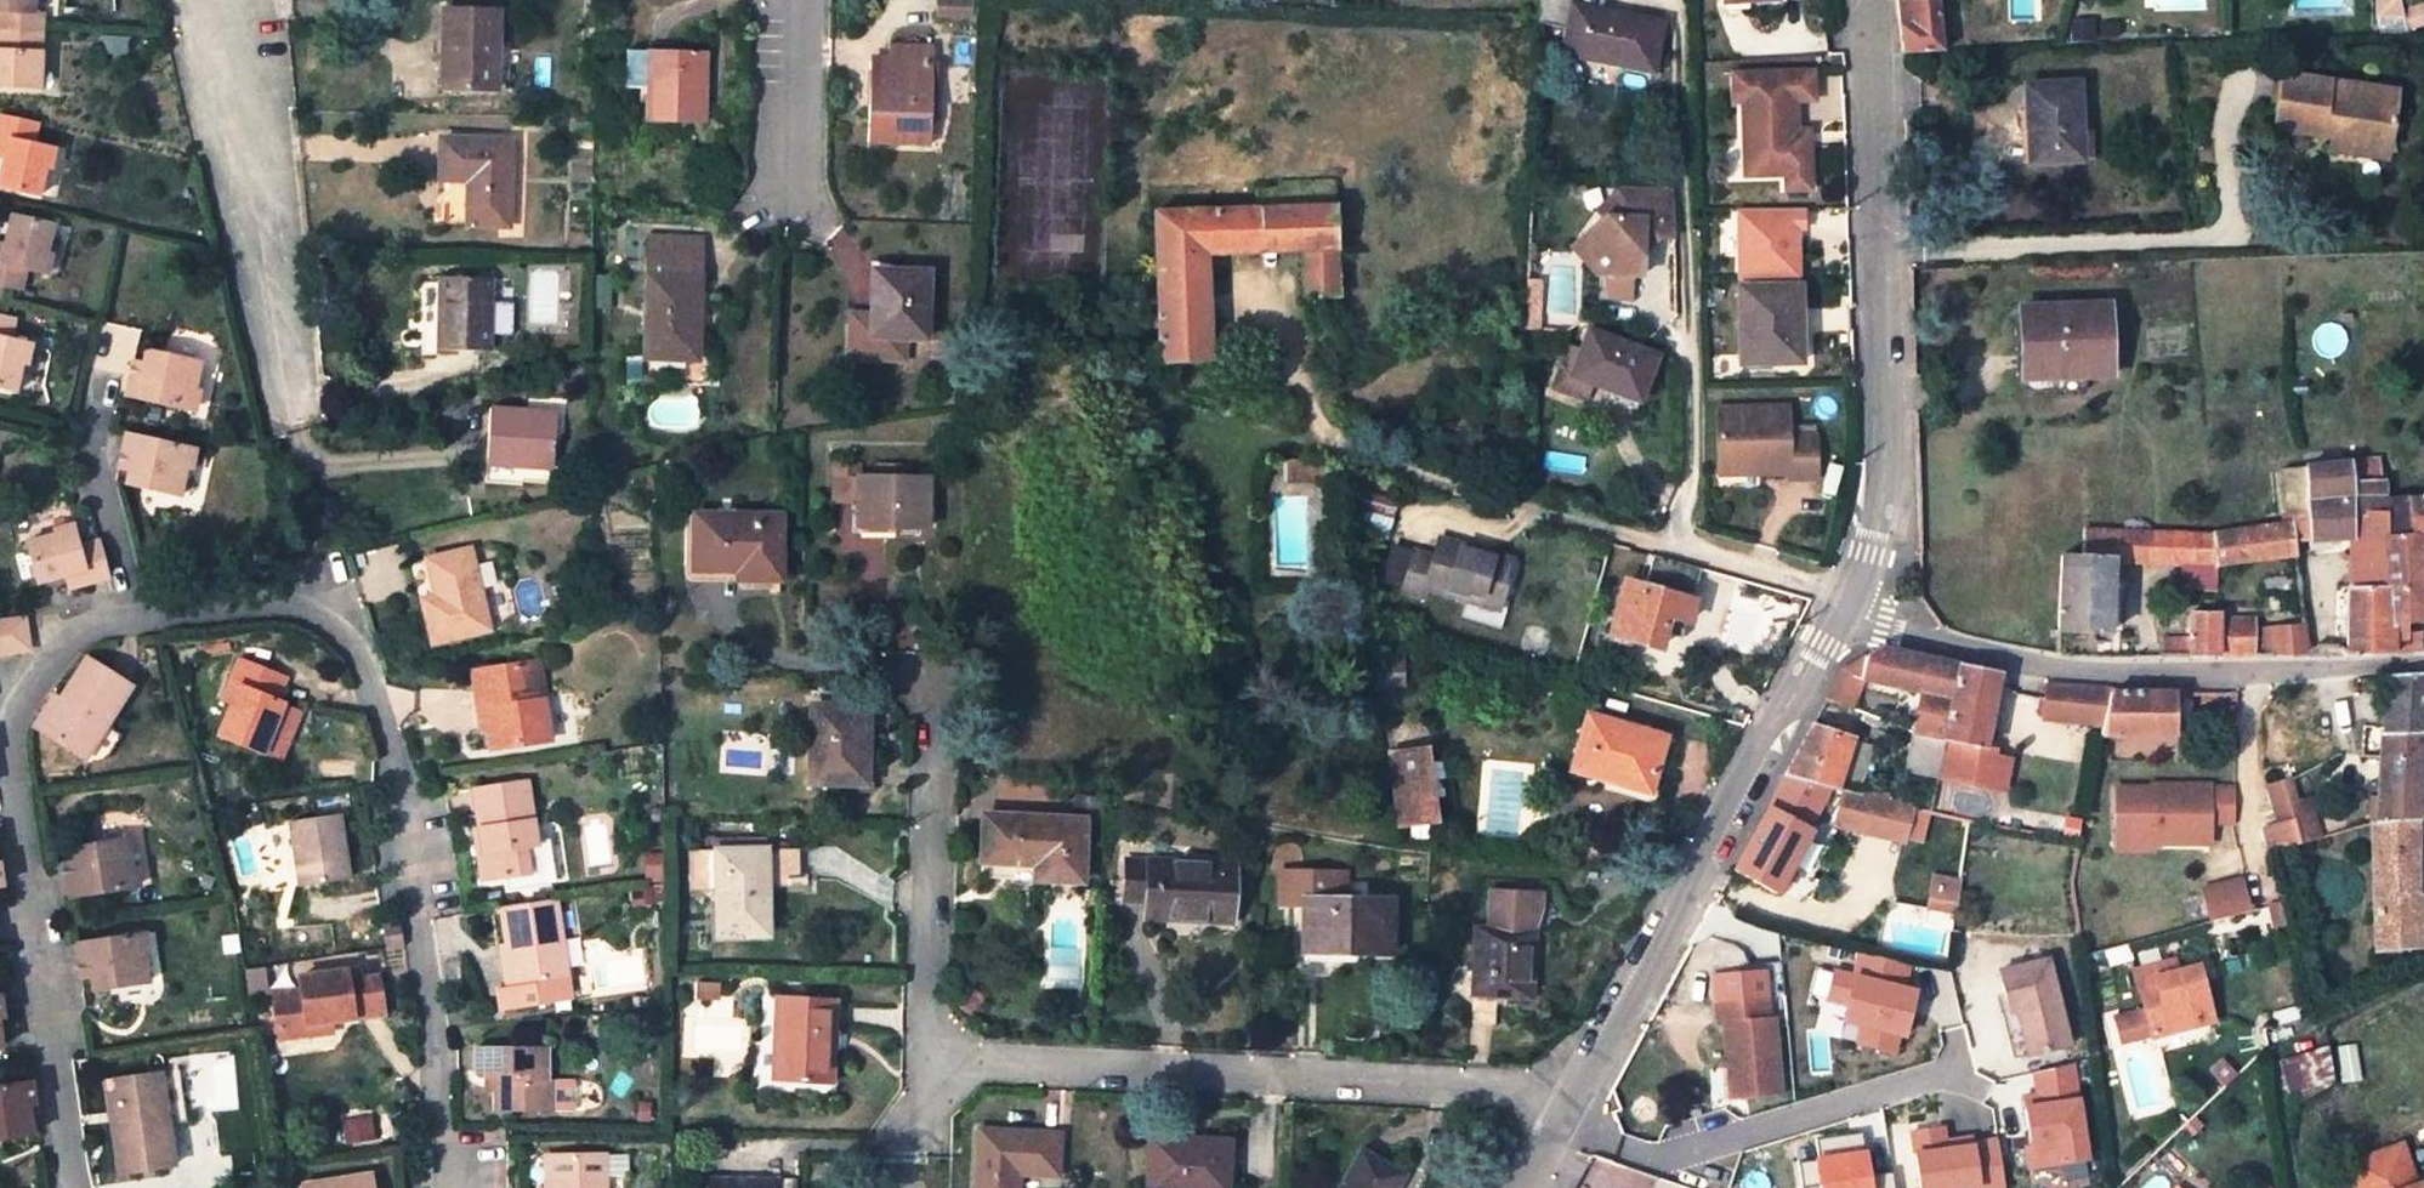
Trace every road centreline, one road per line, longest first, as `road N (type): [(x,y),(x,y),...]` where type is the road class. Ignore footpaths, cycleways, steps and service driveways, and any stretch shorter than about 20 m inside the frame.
road 1 (residential): [(927,677),(927,1063),(1581,1099)]
road 2 (residential): [(138,622),(248,609),(329,617),(369,677),(408,820),(434,1061),(434,1187)]
road 3 (residential): [(68,1187),(6,725),(64,630),(138,622)]
road 4 (residential): [(1863,0),(1888,414),(1854,600)]
road 5 (residential): [(2423,668),(2329,679),(2048,671),(1897,624),(1854,600)]
road 6 (residential): [(1854,600),(1581,1099)]
road 7 (residential): [(293,419),(224,0)]
road 8 (residential): [(138,622),(88,426),(109,340)]
road 9 (residential): [(787,221),(797,0)]

